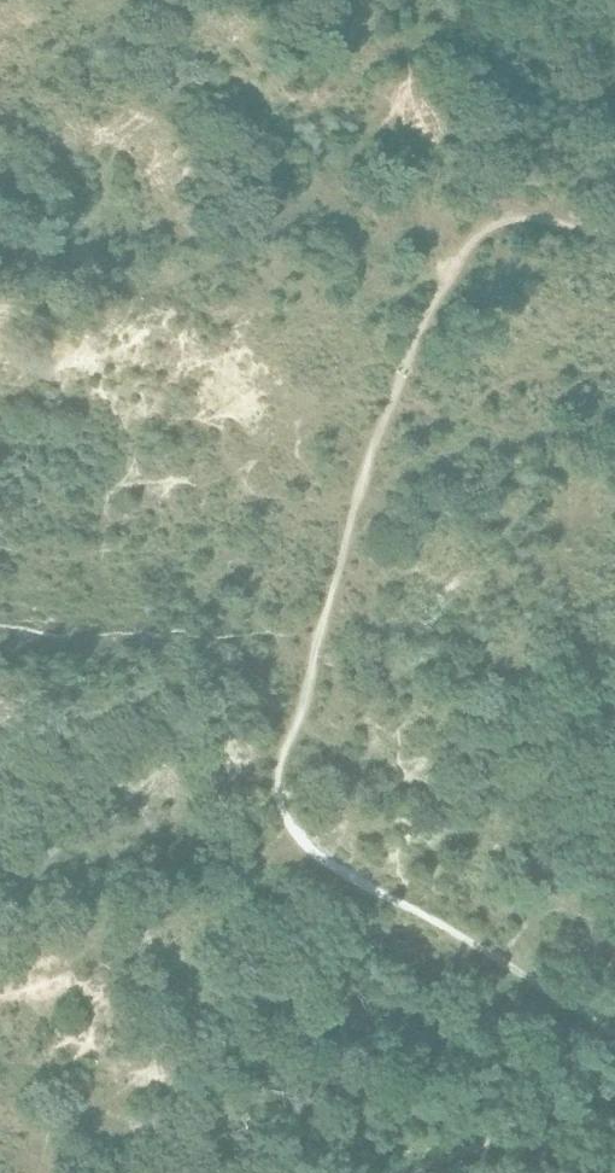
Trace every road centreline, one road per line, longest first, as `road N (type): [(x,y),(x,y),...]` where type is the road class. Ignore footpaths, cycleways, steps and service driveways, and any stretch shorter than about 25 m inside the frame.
road 1 (track): [(614,233),(503,220),(453,260),(378,433),(278,789),(291,824),(337,866),(614,1031)]
road 2 (track): [(614,1077),(394,1172)]

